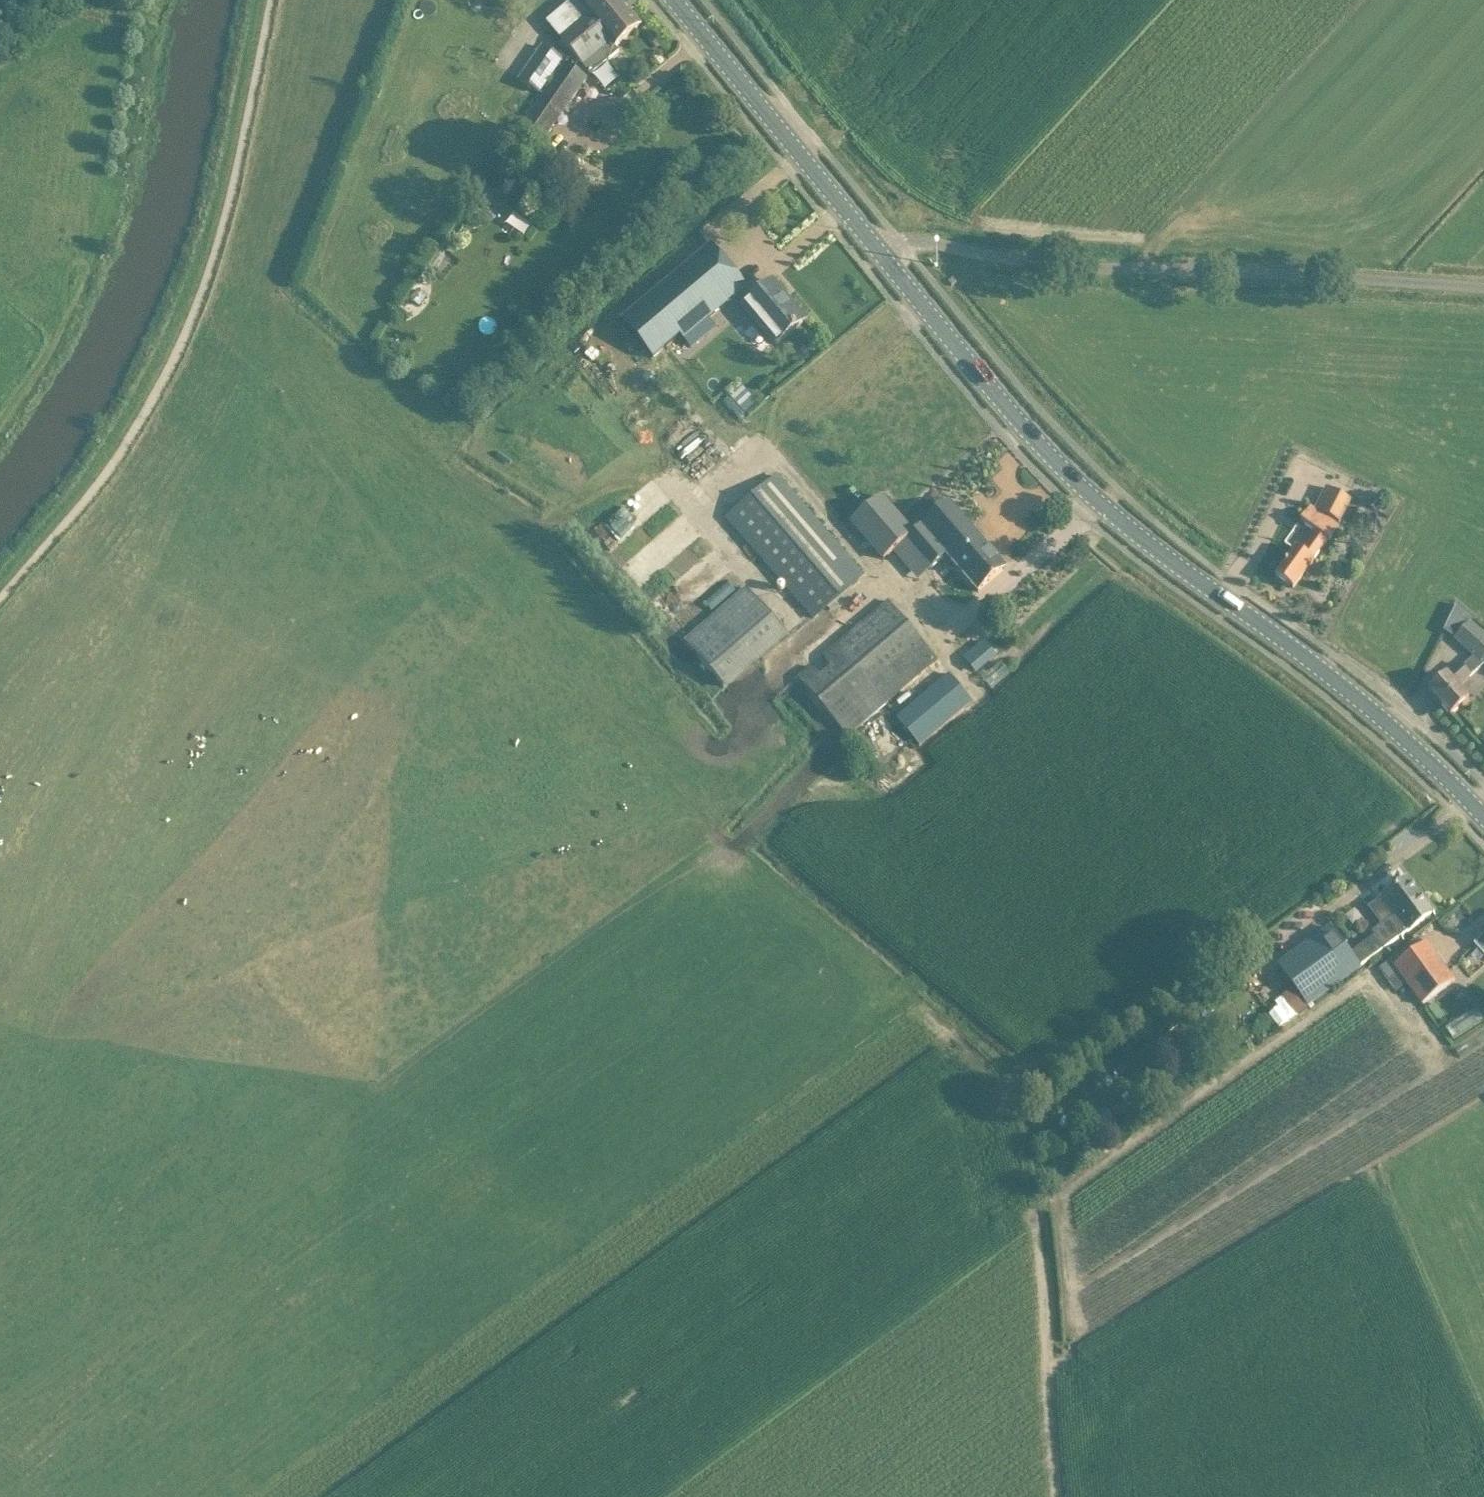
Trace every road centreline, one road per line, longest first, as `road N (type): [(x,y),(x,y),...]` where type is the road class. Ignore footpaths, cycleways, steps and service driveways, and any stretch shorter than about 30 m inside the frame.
road 1 (tertiary): [(1483,820),(1357,696),(1172,565),(1066,477),(880,250)]
road 2 (unclassified): [(1483,288),(1062,269),(899,244),(880,250)]
road 3 (tertiary): [(880,250),(674,0)]

